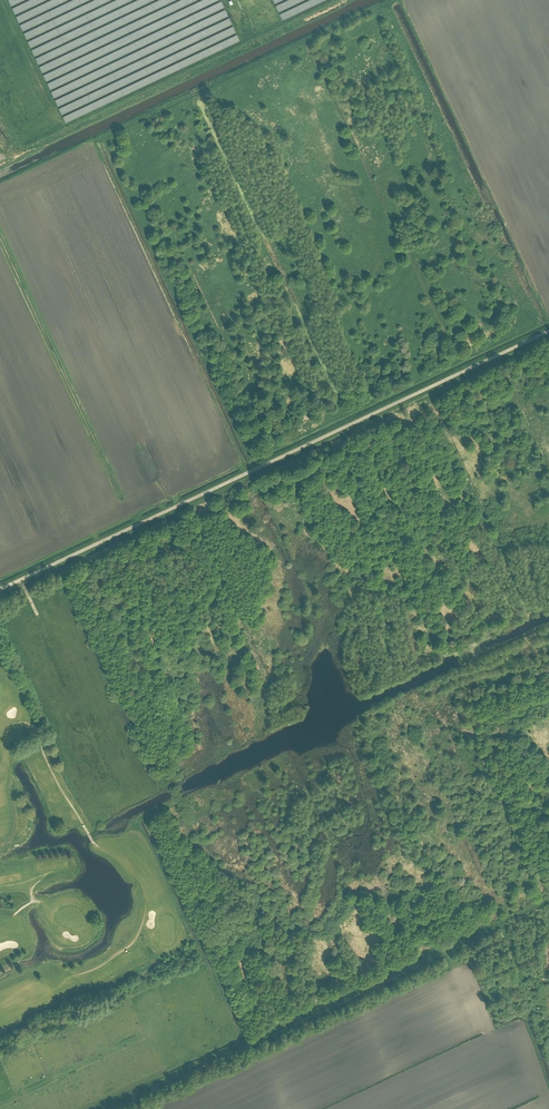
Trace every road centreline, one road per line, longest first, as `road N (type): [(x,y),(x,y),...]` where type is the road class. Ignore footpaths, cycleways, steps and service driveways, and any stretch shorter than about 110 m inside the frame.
road 1 (unclassified): [(0,588),(548,331)]
road 2 (track): [(102,1108),(548,898)]

